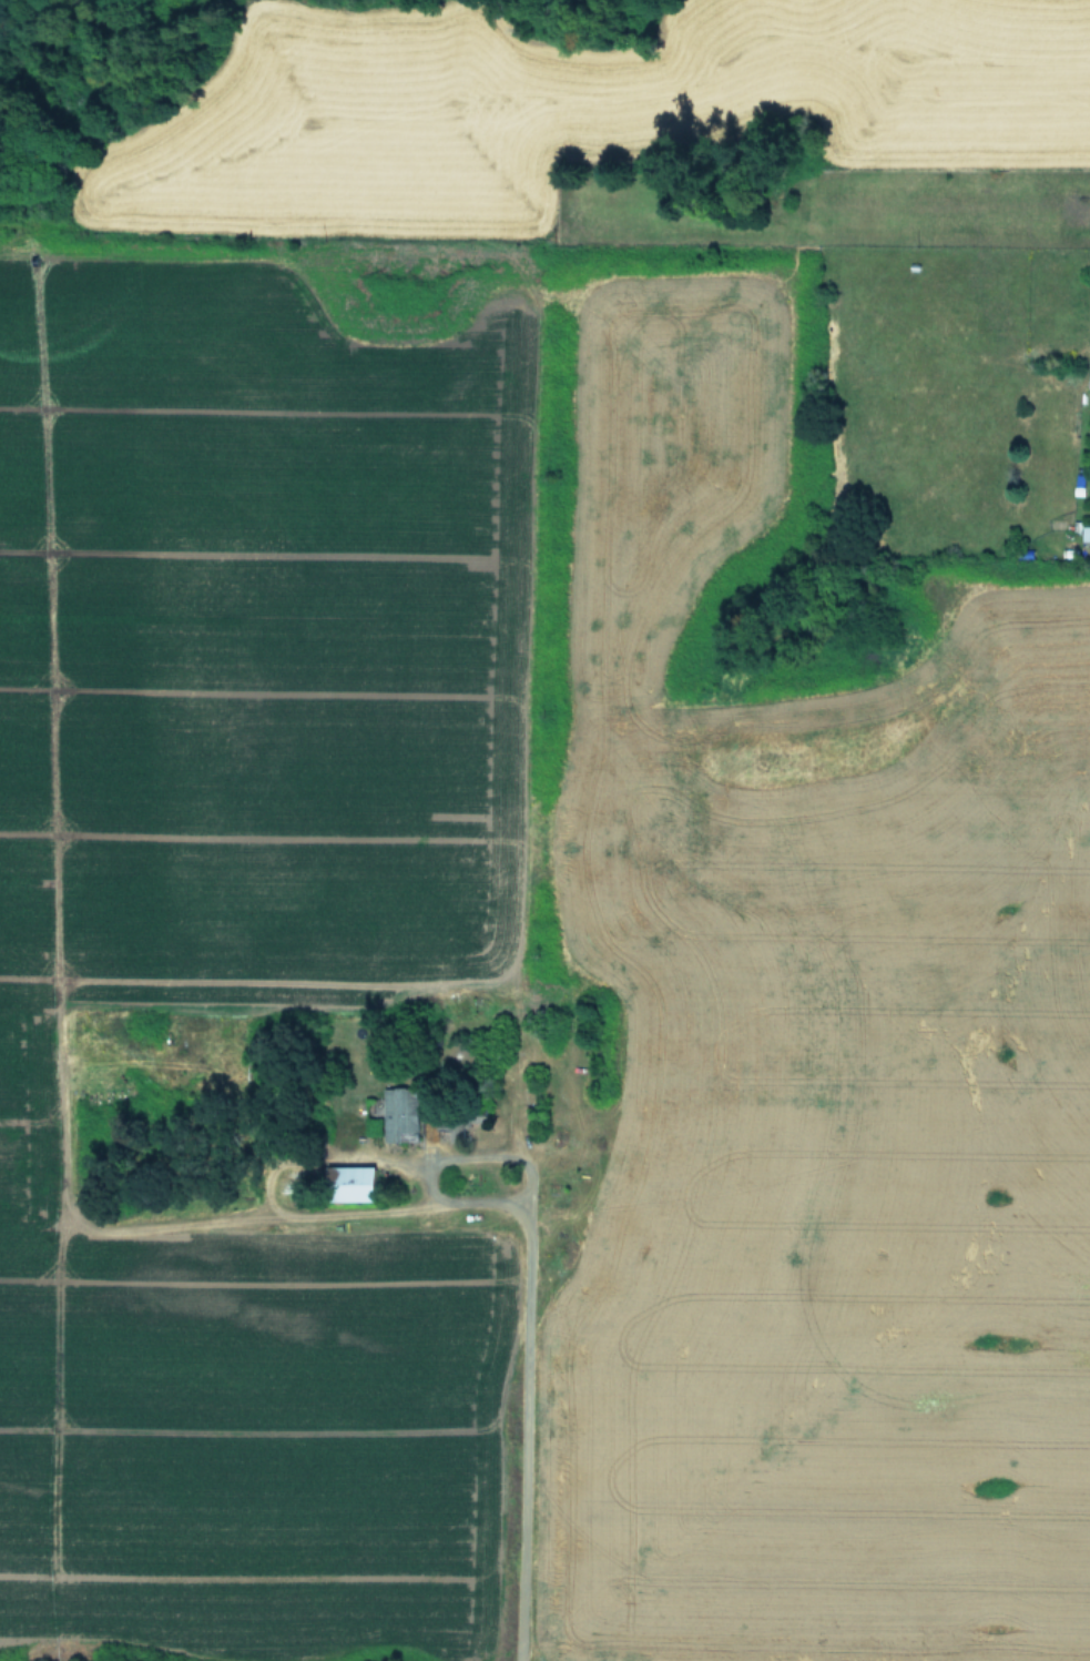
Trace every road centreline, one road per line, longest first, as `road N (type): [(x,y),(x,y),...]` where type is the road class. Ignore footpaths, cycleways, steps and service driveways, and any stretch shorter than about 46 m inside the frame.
road 1 (residential): [(520,1660),(527,1168),(510,1157),(452,1158)]

